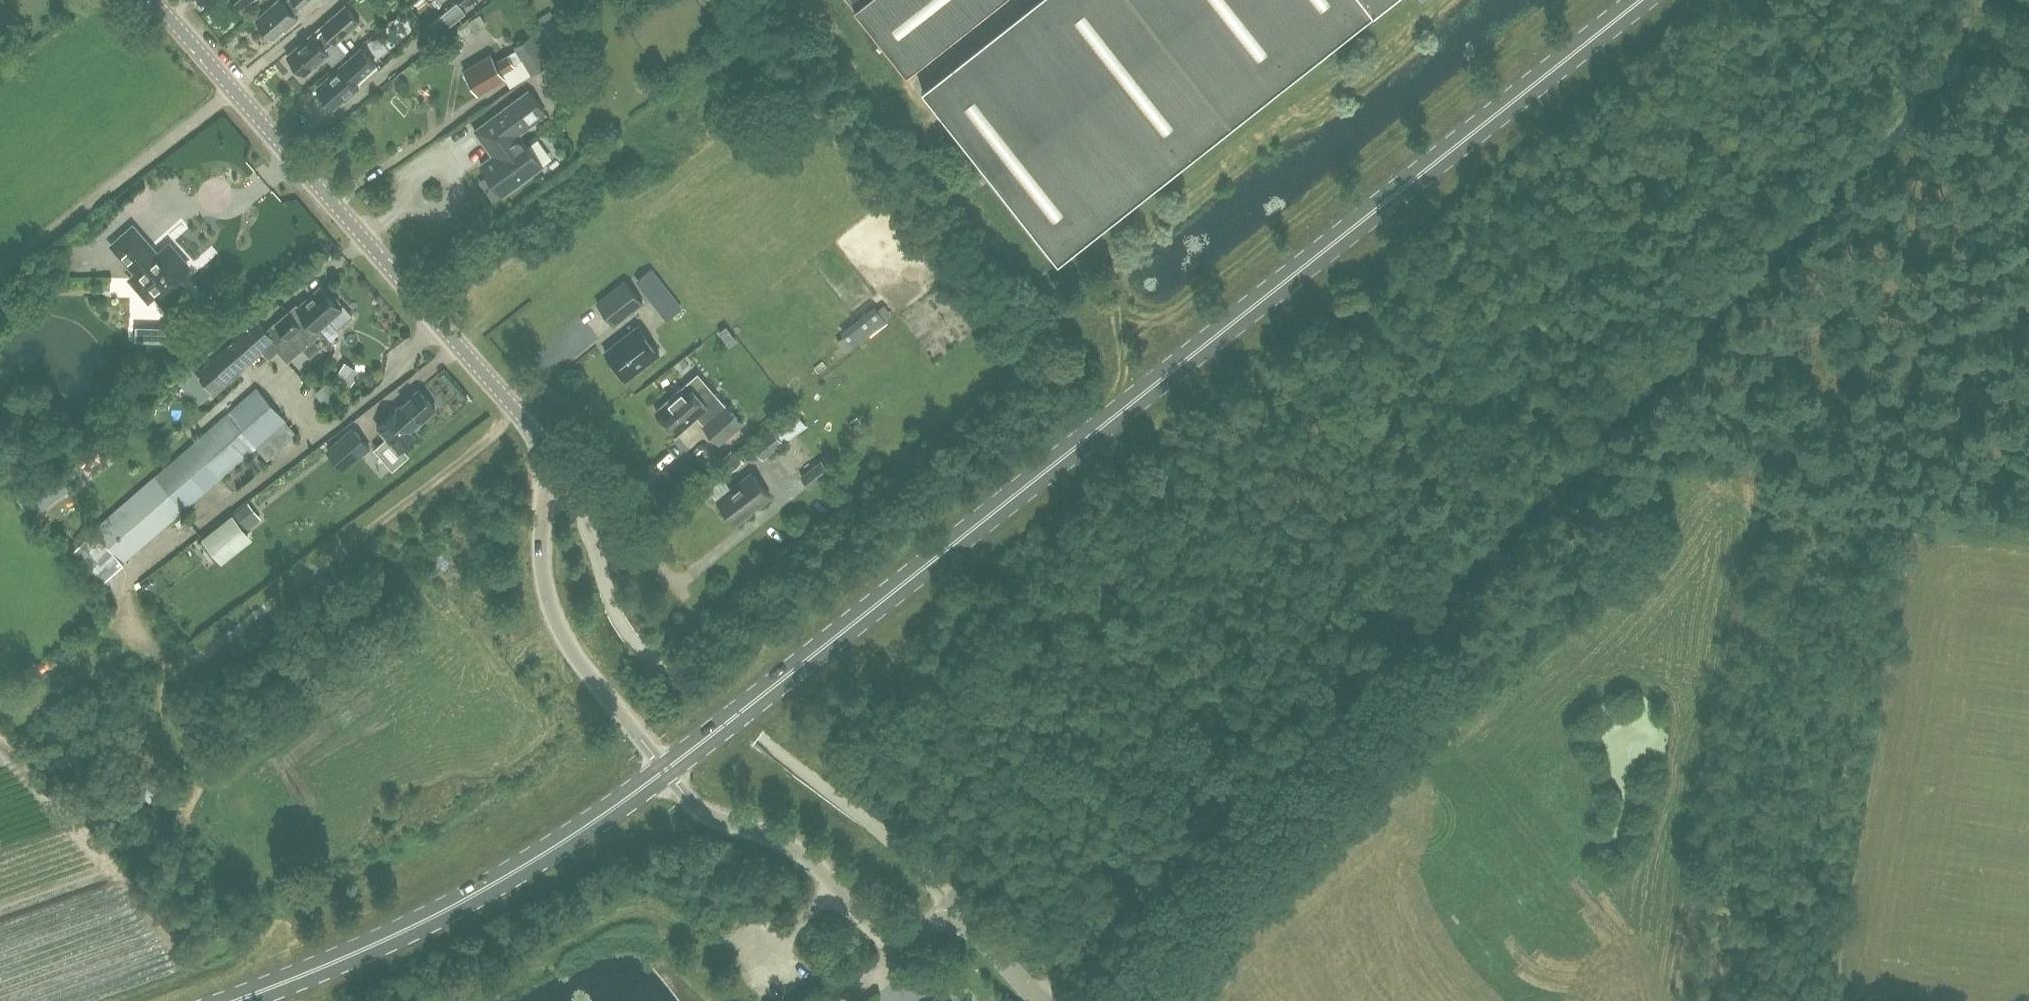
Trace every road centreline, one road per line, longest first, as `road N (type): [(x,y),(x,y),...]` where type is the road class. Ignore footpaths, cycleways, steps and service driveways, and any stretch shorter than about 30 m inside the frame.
road 1 (track): [(1042,1000),(1969,29)]
road 2 (primary): [(666,769),(1641,0)]
road 3 (residential): [(545,493),(536,435),(153,0)]
road 4 (primary): [(235,1000),(469,898),(666,769)]
road 5 (unclassified): [(1039,1000),(969,927),(939,924),(886,937),(801,855),(705,813),(666,769)]
road 6 (unclassified): [(666,769),(555,618),(541,564),(545,493)]

